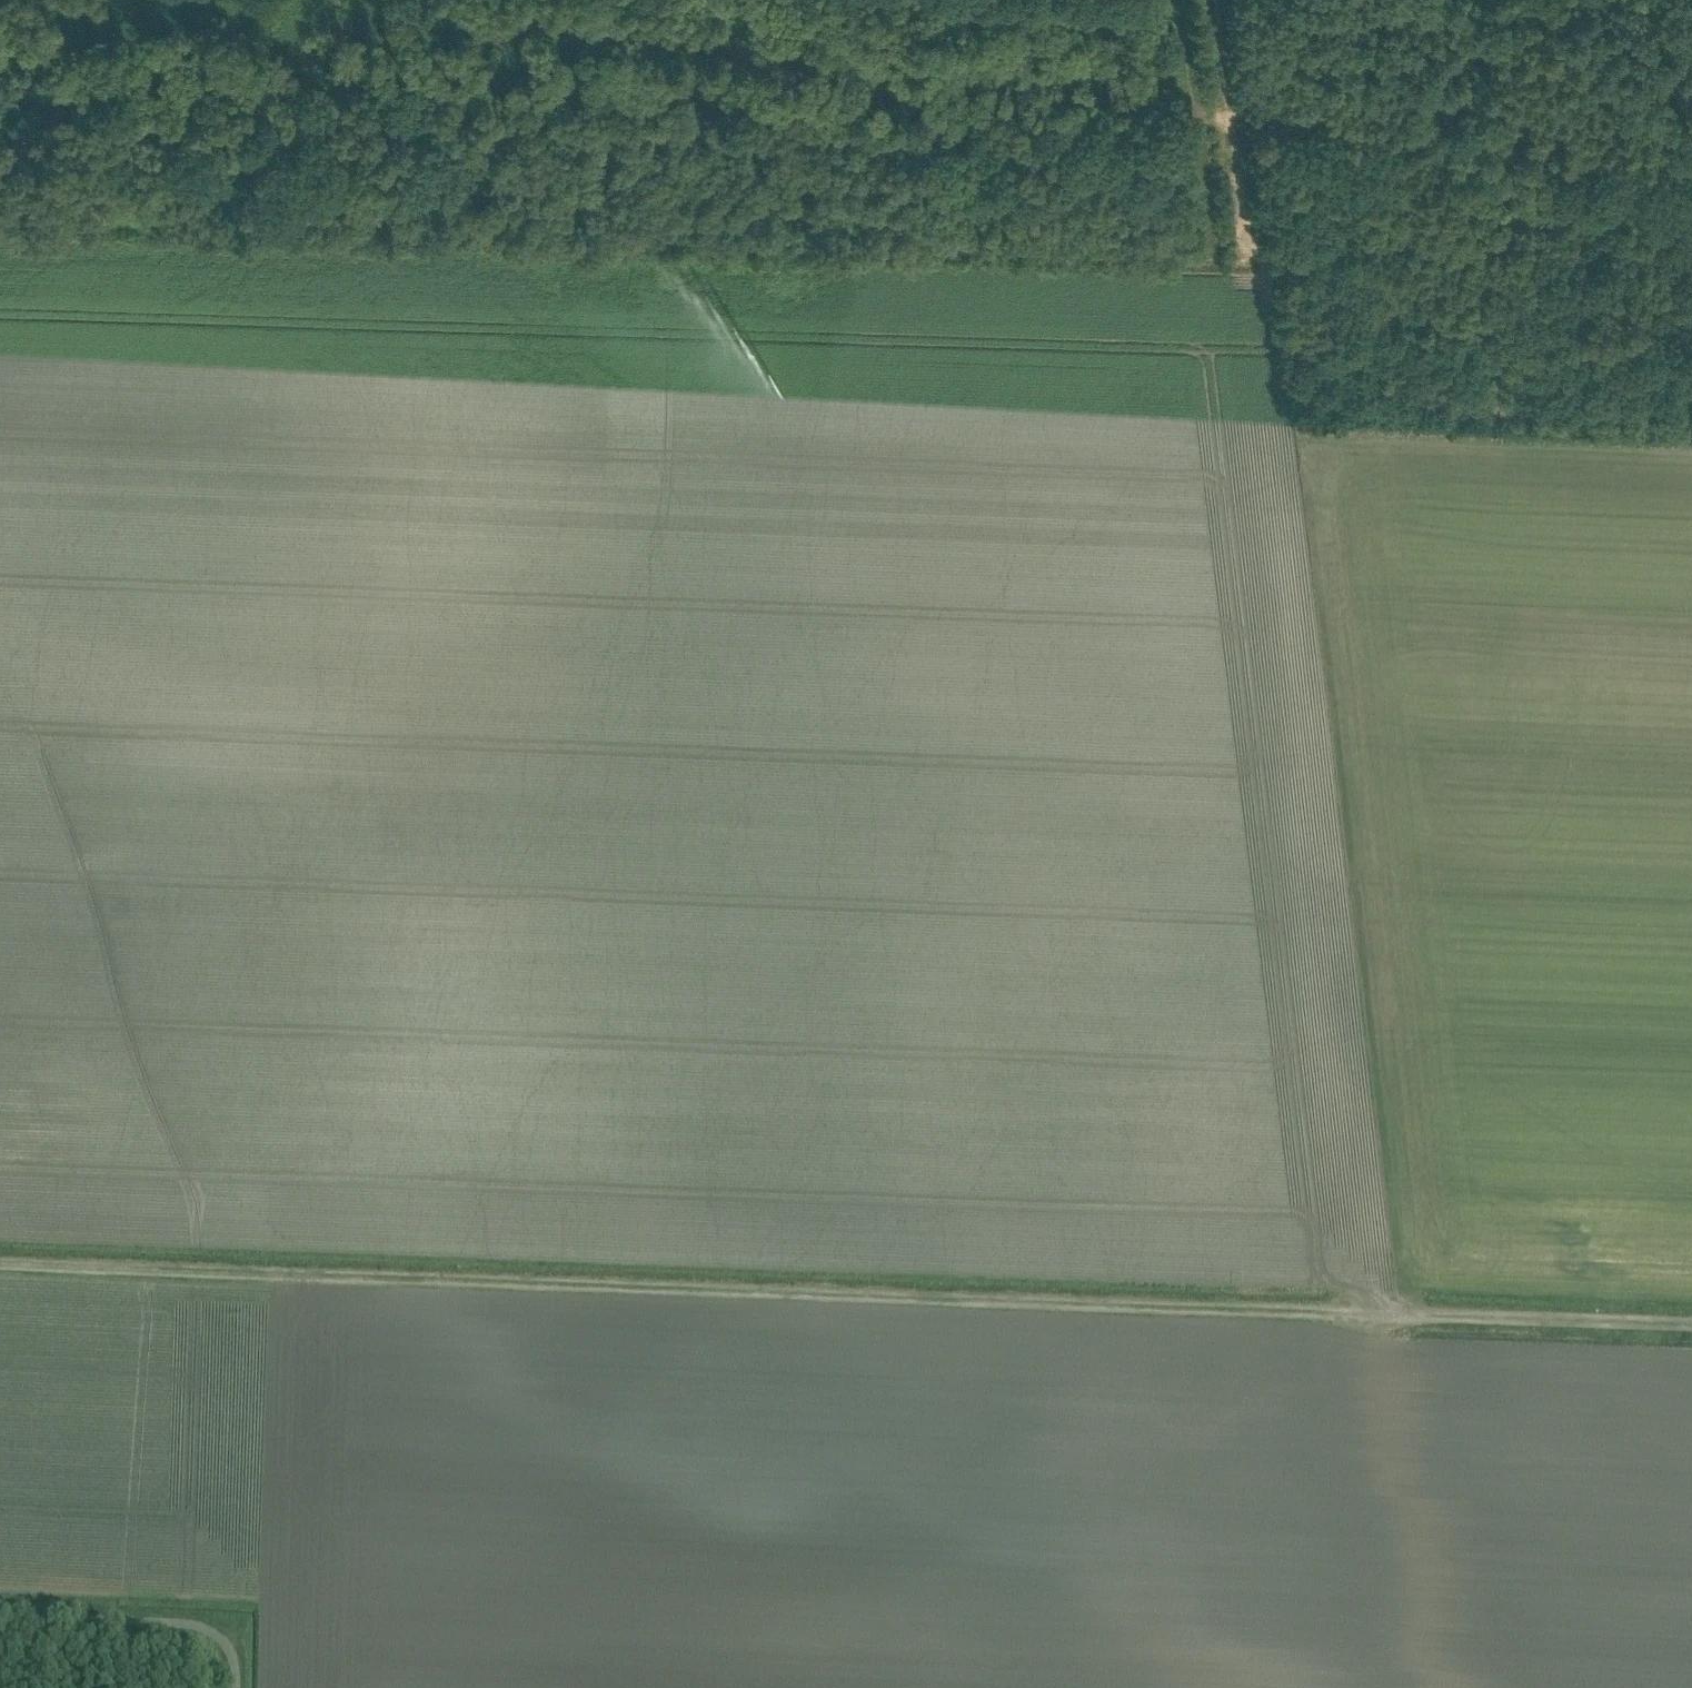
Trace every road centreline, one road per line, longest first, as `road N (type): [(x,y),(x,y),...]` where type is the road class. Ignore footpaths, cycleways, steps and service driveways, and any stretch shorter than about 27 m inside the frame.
road 1 (track): [(1691,1320),(0,1260)]
road 2 (track): [(1213,0),(1243,225),(1265,281)]

